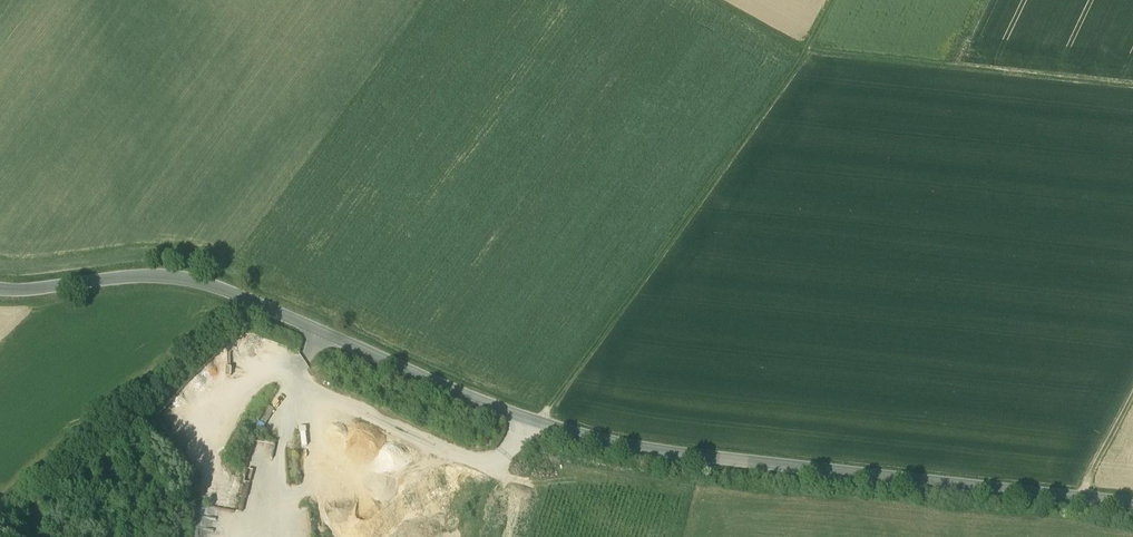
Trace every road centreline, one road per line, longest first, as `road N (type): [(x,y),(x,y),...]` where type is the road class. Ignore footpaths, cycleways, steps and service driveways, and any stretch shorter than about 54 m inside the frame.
road 1 (residential): [(0,292),(194,282),(436,390),(585,438),(1132,504)]
road 2 (track): [(538,424),(769,109),(833,0)]
road 3 (track): [(720,0),(807,49),(1132,85)]

